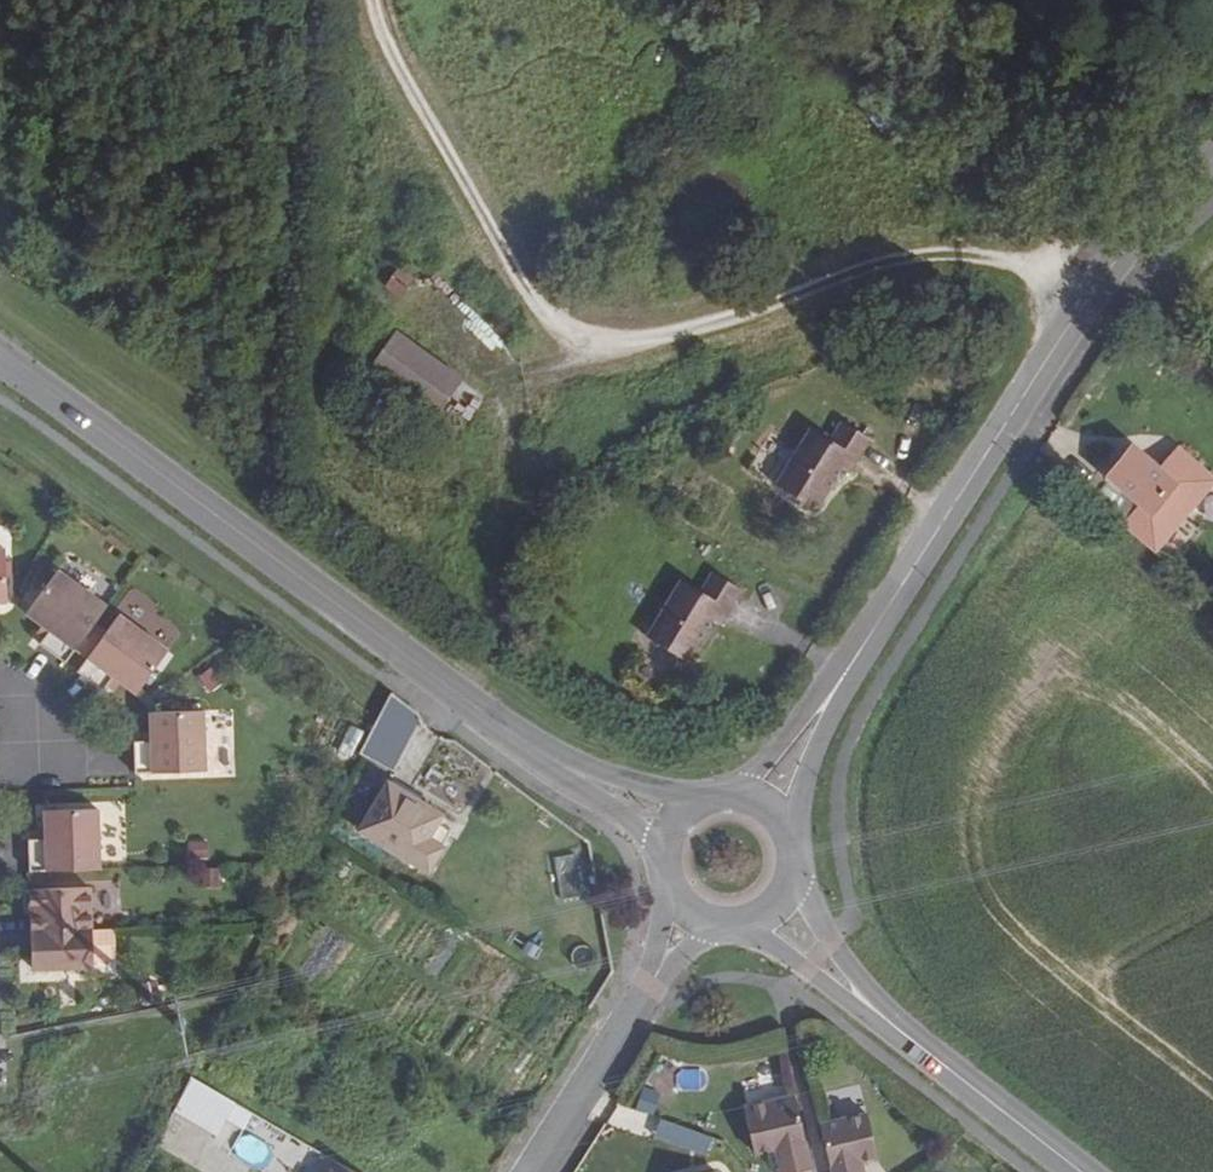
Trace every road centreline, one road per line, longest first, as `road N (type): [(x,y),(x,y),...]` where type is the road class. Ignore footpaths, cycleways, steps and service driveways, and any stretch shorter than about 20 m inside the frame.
road 1 (track): [(1087,305),(1048,274),(1003,262),(889,268),(609,355),(575,351),(551,331),(485,223),(376,26),(372,0)]
road 2 (tertiary): [(0,356),(557,767),(667,831)]
road 3 (residential): [(767,809),(833,688),(1087,305),(1151,213),(1212,159)]
road 4 (tertiary): [(776,906),(819,960),(939,1079),(1063,1171)]
road 5 (tertiary): [(688,915),(531,1171)]

